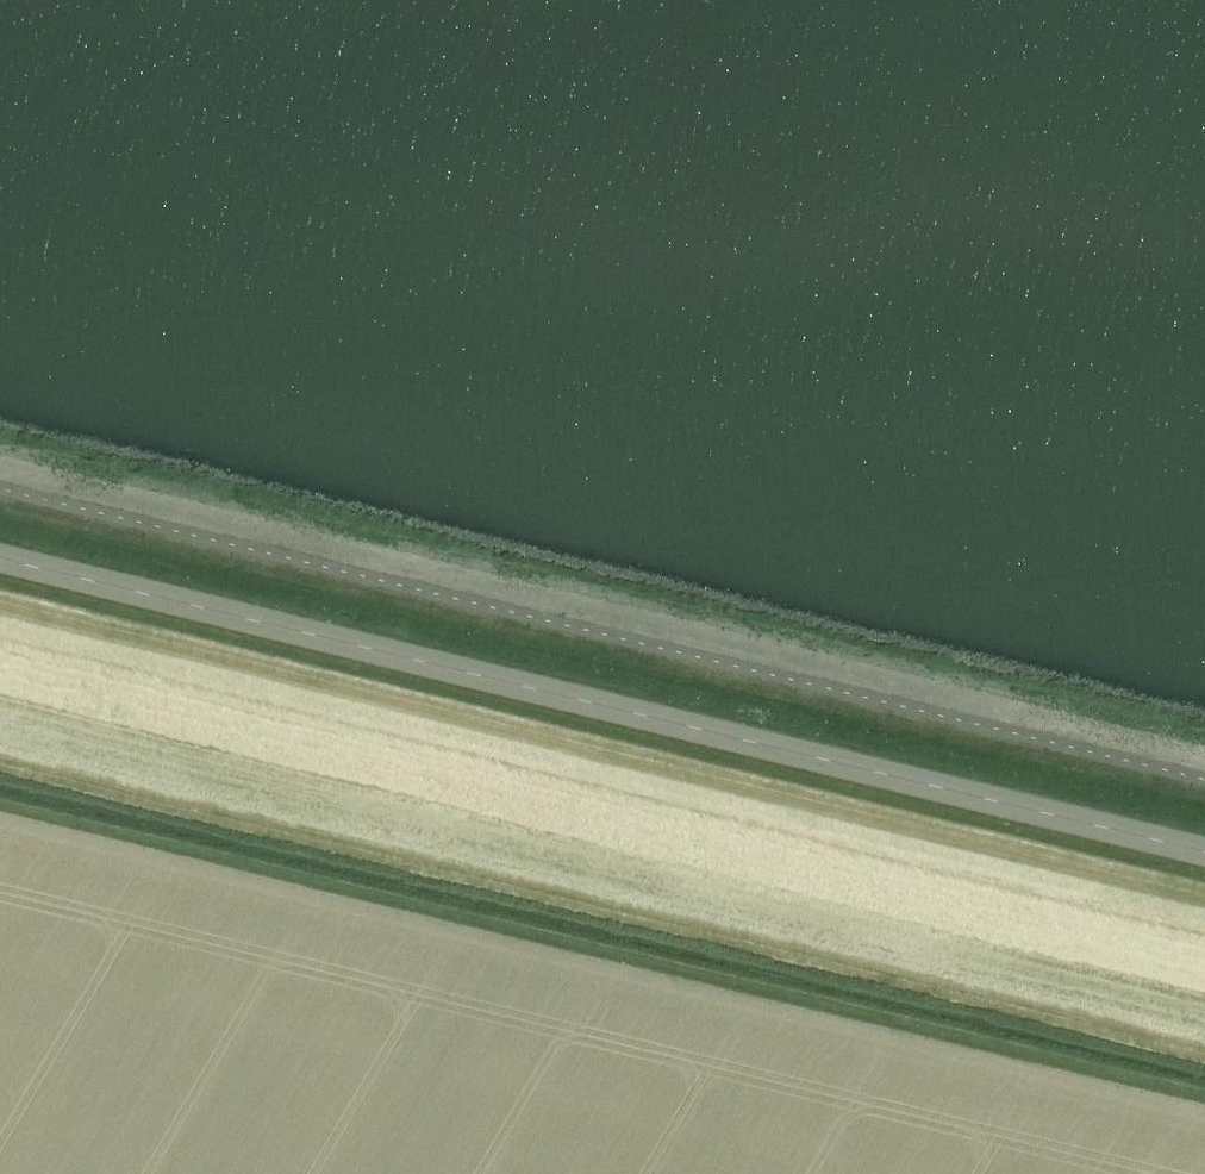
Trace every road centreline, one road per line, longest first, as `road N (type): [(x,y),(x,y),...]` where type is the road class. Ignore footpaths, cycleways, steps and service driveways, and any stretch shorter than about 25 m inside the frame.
road 1 (tertiary): [(1204,856),(0,564)]

